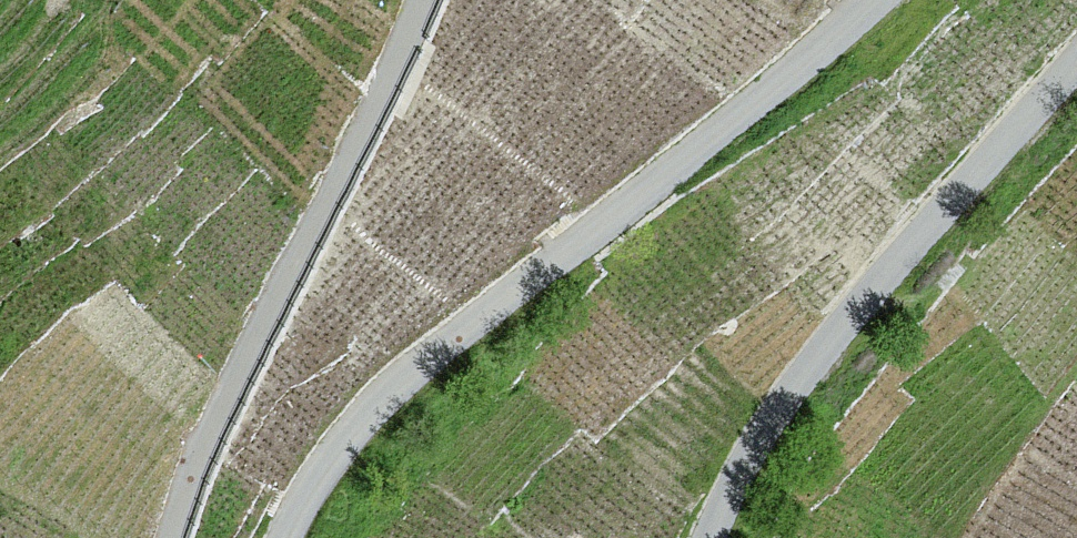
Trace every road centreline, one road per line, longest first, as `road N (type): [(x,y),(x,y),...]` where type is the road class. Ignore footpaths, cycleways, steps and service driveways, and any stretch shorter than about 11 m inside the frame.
road 1 (unclassified): [(874,0),(628,206),(395,386),(336,453),(282,537)]
road 2 (unclassified): [(708,537),(800,377),(1076,61)]
road 3 (unclassified): [(170,537),(216,417),(422,0)]

